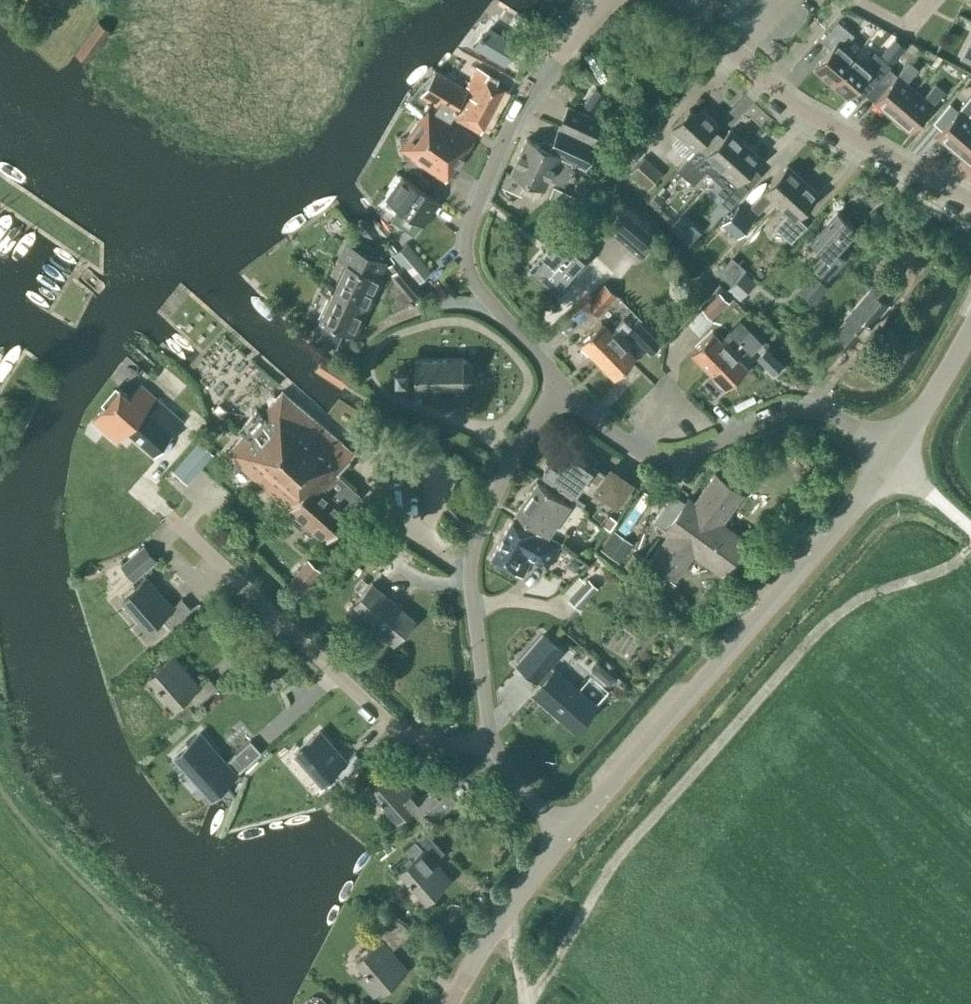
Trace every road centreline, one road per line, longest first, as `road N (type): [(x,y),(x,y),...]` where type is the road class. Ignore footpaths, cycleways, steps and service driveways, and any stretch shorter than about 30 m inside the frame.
road 1 (track): [(970,553),(945,571),(847,605),(803,644),(611,865),(526,1003)]
road 2 (tertiary): [(566,834),(891,458)]
road 3 (residential): [(554,379),(481,288),(467,258),(470,224),(505,142),(555,62),(611,0)]
road 4 (residential): [(891,458),(838,419),(790,409),(693,454),(641,456),(554,379)]
road 5 (residential): [(492,744),(472,611),(476,534),(554,379)]
road 6 (residential): [(492,744),(427,743),(393,728),(191,535)]
road 7 (residential): [(766,87),(970,204)]
road 8 (tertiary): [(451,1003),(566,834)]
road 9 (tertiary): [(891,458),(970,330)]
road 10 (residential): [(679,0),(766,87)]

